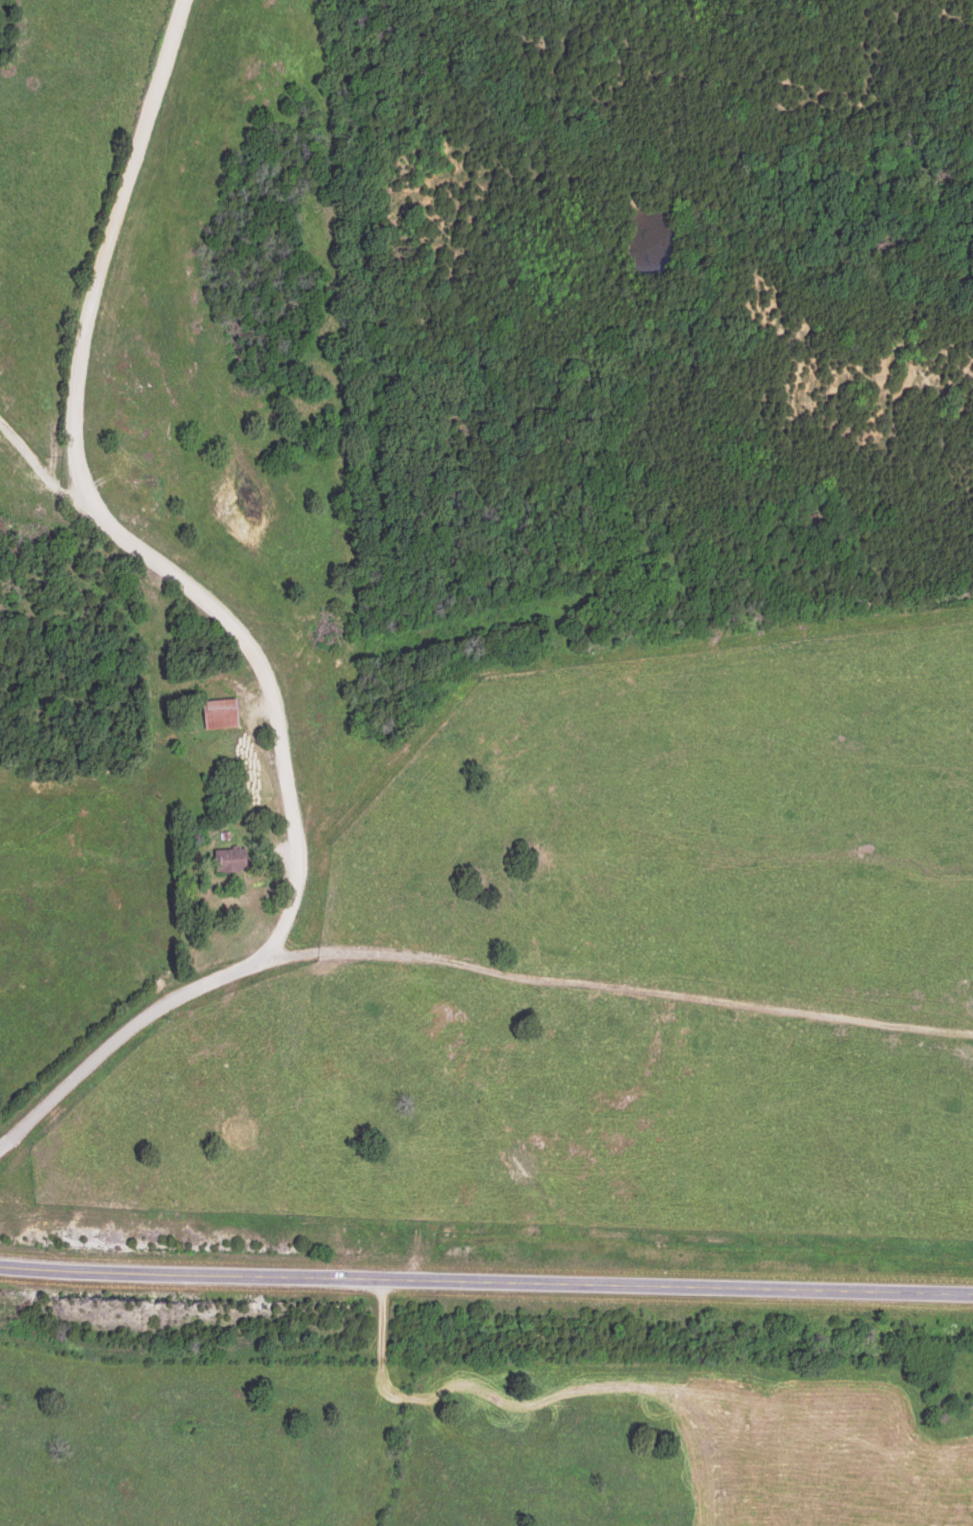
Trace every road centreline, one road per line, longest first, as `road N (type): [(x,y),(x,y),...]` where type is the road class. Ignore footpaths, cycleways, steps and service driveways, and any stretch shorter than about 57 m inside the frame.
road 1 (primary): [(972,1292),(0,1259)]
road 2 (residential): [(0,1119),(69,1059),(167,1001),(242,961),(266,970),(288,916),(282,711),(202,613),(99,532),(83,489)]
road 3 (residential): [(83,489),(132,121),(183,0)]

